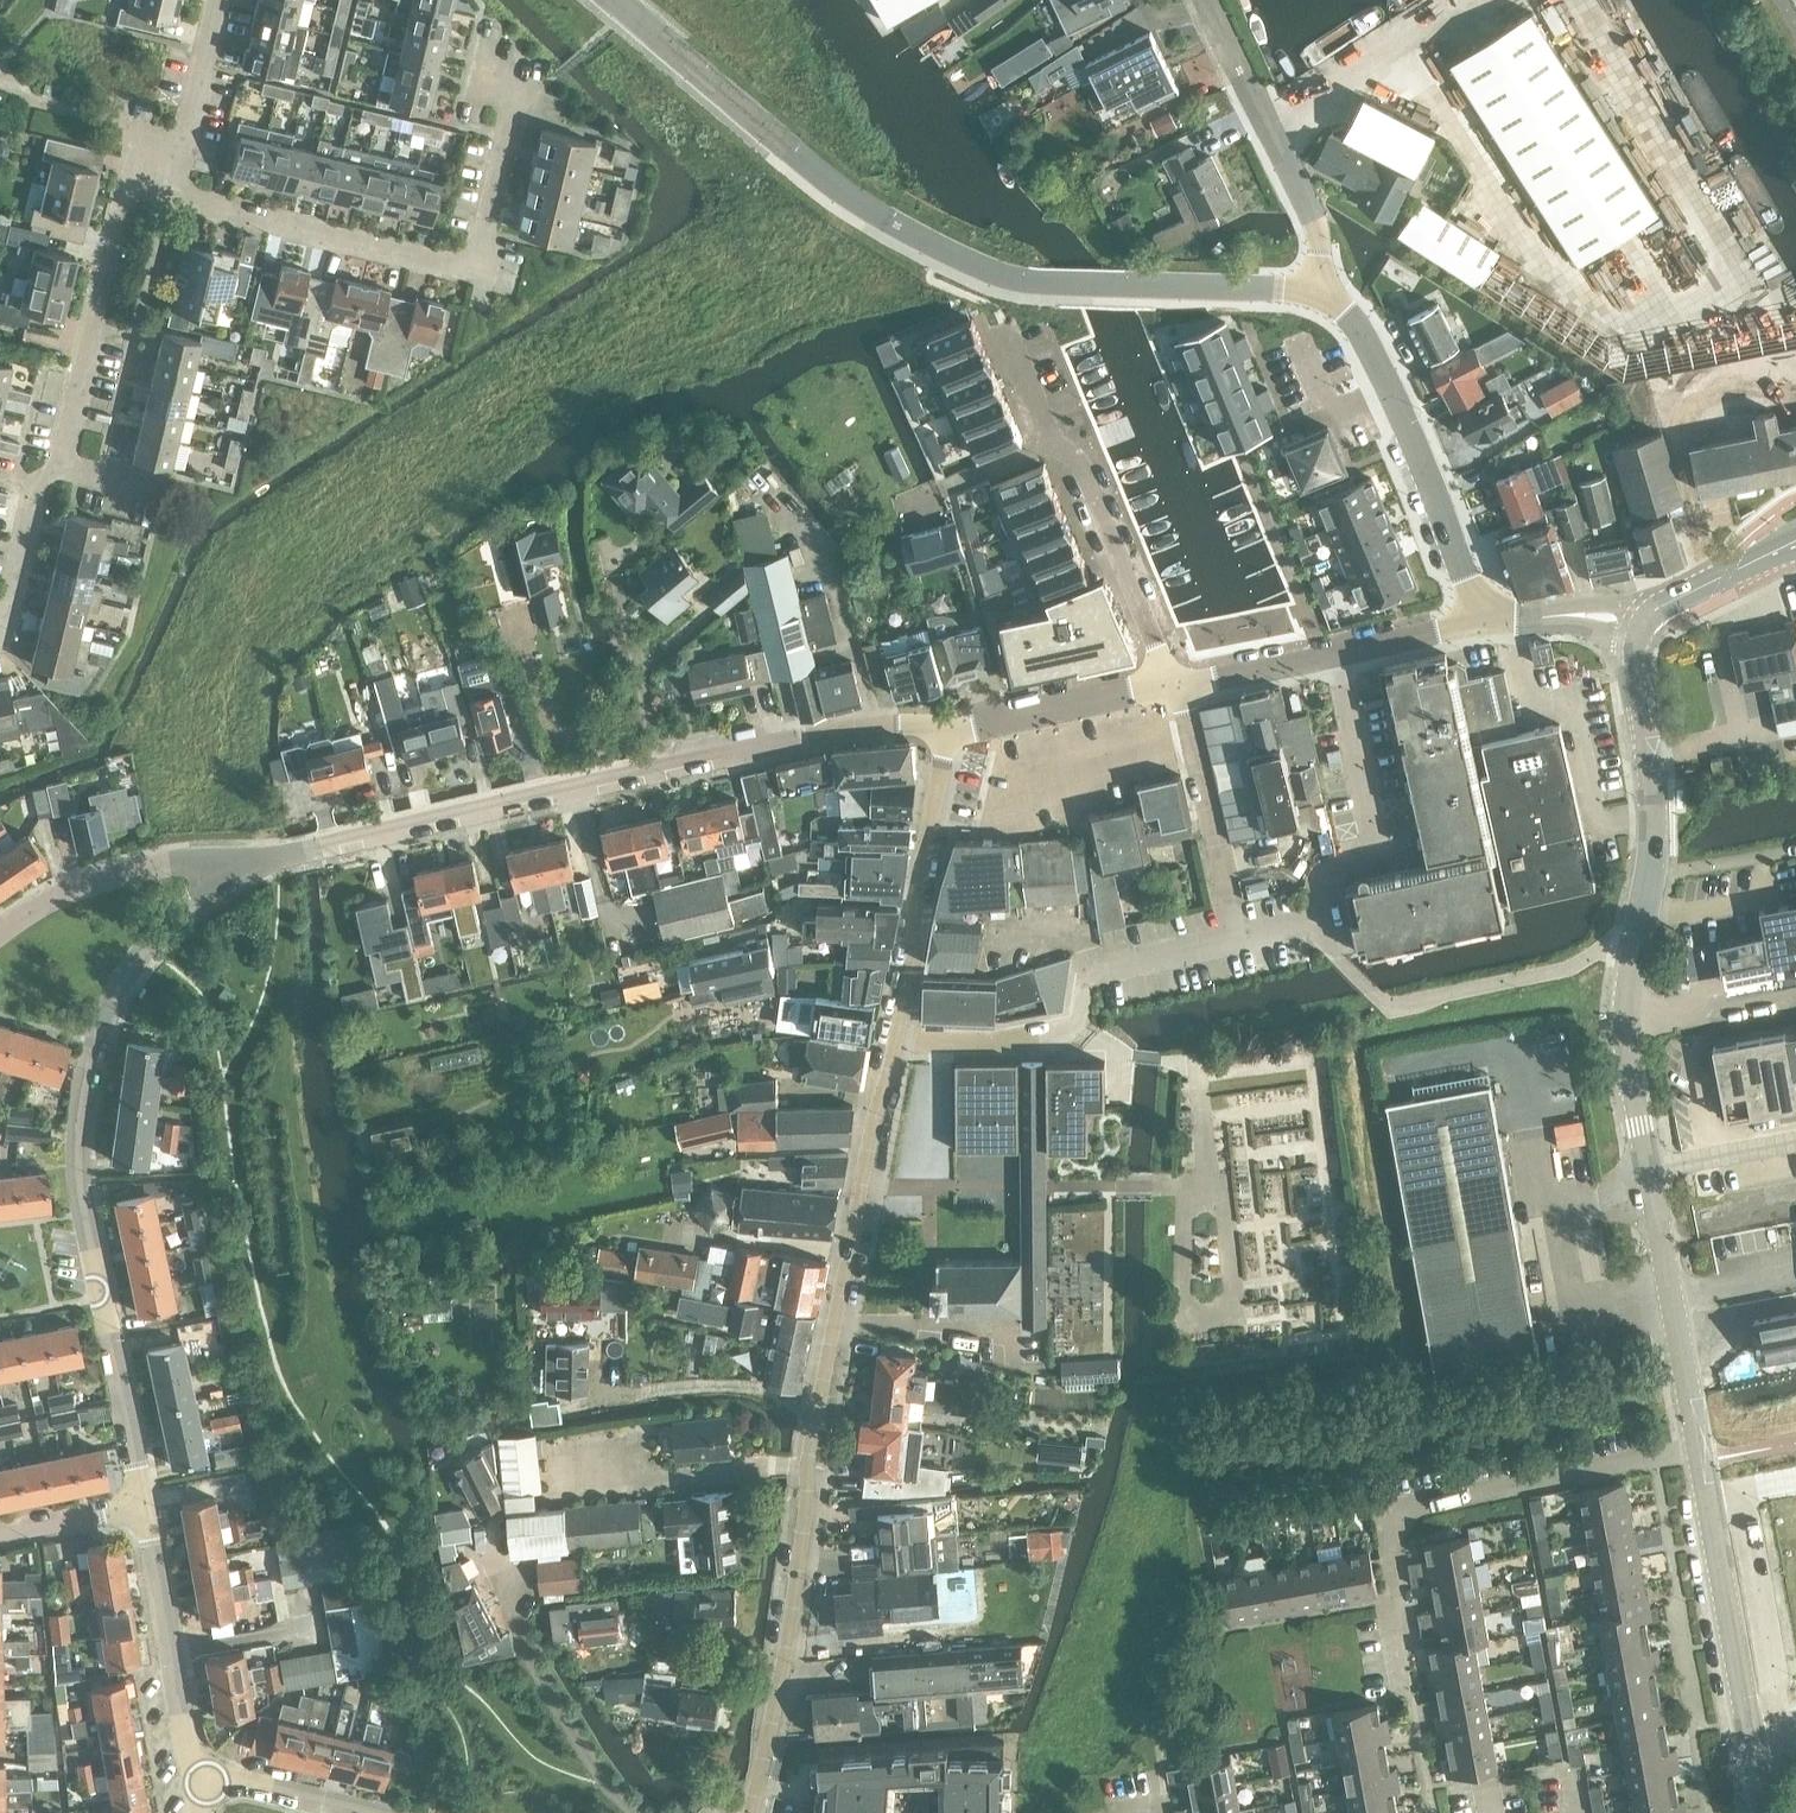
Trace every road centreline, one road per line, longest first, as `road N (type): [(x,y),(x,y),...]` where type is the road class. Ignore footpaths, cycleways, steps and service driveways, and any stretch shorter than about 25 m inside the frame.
road 1 (tertiary): [(1703,1458),(1634,1102),(1625,1020),(1655,819),(1631,658),(1639,627)]
road 2 (tertiary): [(613,0),(892,223),(943,251),(1045,283),(1324,288)]
road 3 (residential): [(894,1045),(820,1400),(754,1812)]
road 4 (residential): [(146,1502),(80,1179),(97,1042),(144,947),(261,855)]
road 5 (residential): [(261,855),(850,735),(967,724)]
road 6 (residential): [(169,195),(473,270),(514,104),(498,74),(472,62)]
road 7 (residential): [(1407,1691),(1391,1524),(1402,1507),(1658,1457),(1703,1458)]
road 8 (unclassified): [(1237,942),(1320,927),(1325,875),(1383,844),(1342,652)]
road 9 (residential): [(894,1045),(1074,1035),(1086,983),(1107,966),(1237,942)]
road 10 (tertiary): [(1483,618),(1392,386),(1359,325),(1324,288)]
road 11 (tertiary): [(1766,1812),(1703,1458)]
road 12 (residential): [(967,724),(948,758),(894,1045)]
road 13 (residential): [(51,458),(131,186),(169,195)]
road 14 (unclassified): [(1324,288),(1318,230),(1211,0)]
road 15 (residential): [(1054,437),(1081,463),(1175,685)]
road 16 (residential): [(194,1775),(146,1502)]
road 17 (residential): [(0,932),(143,868),(210,854),(261,855)]
road 18 (unclassified): [(1237,942),(1175,685)]
road 19 (residential): [(967,724),(1175,685)]
road 20 (residential): [(169,195),(216,0)]
road 21 (tertiary): [(1639,627),(1667,602),(1795,540)]
road 22 (residential): [(363,1812),(194,1775)]
road 23 (residential): [(1175,685),(1342,652)]
road 24 (tertiary): [(1483,618),(1602,615),(1639,627)]
road 25 (residential): [(0,606),(51,458)]
road 26 (residential): [(0,1532),(146,1502)]
road 27 (residential): [(1342,652),(1483,618)]

